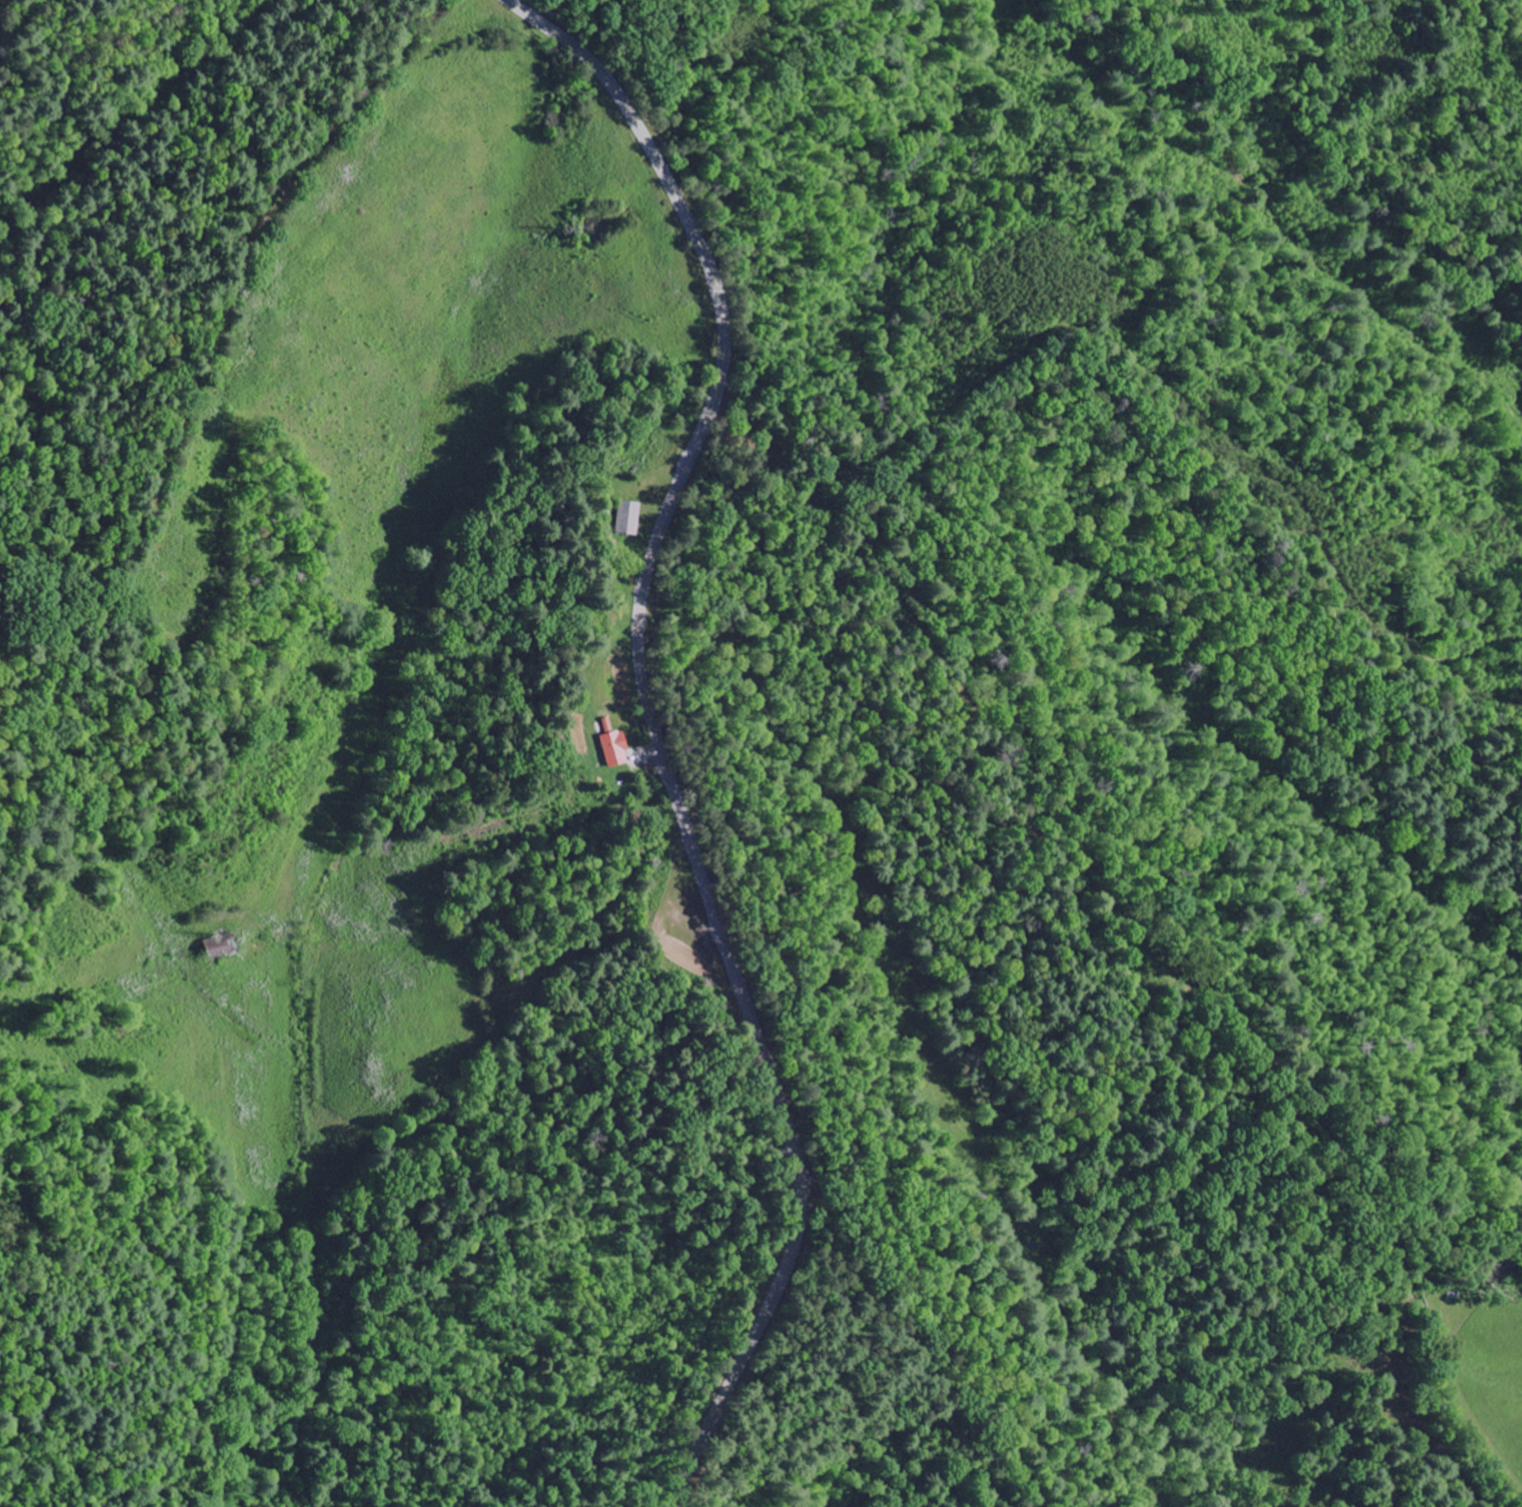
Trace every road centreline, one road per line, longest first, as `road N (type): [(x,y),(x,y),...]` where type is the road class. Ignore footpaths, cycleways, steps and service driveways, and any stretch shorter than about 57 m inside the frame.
road 1 (secondary): [(675,1506),(785,1263),(798,1192),(763,1052),(640,671),(643,587),(715,391),(720,308),(685,217),(613,91),(572,47),(508,0)]
road 2 (residential): [(677,802),(541,984),(478,979),(347,935),(313,932)]

